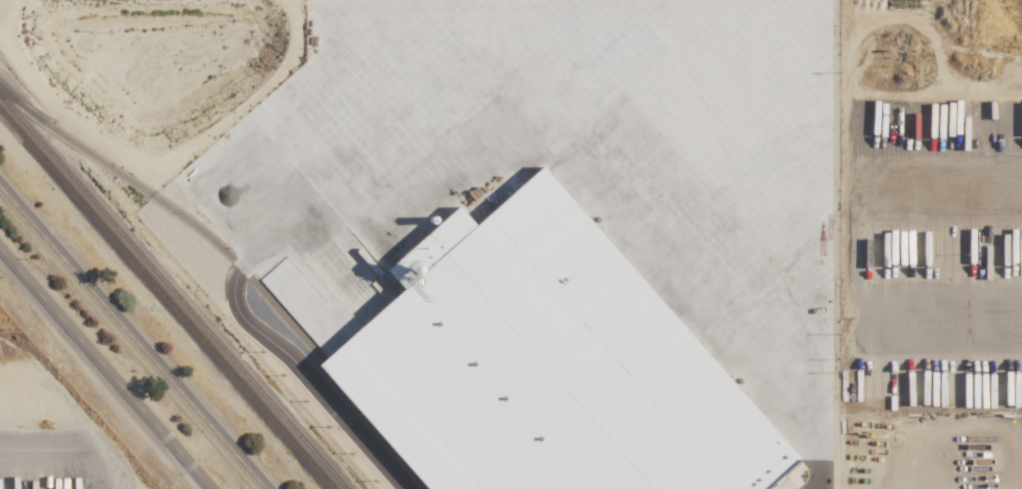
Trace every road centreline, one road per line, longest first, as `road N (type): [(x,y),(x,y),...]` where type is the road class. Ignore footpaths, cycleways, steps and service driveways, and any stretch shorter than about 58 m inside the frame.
road 1 (primary): [(265,488),(0,187)]
road 2 (primary): [(0,252),(209,488)]

